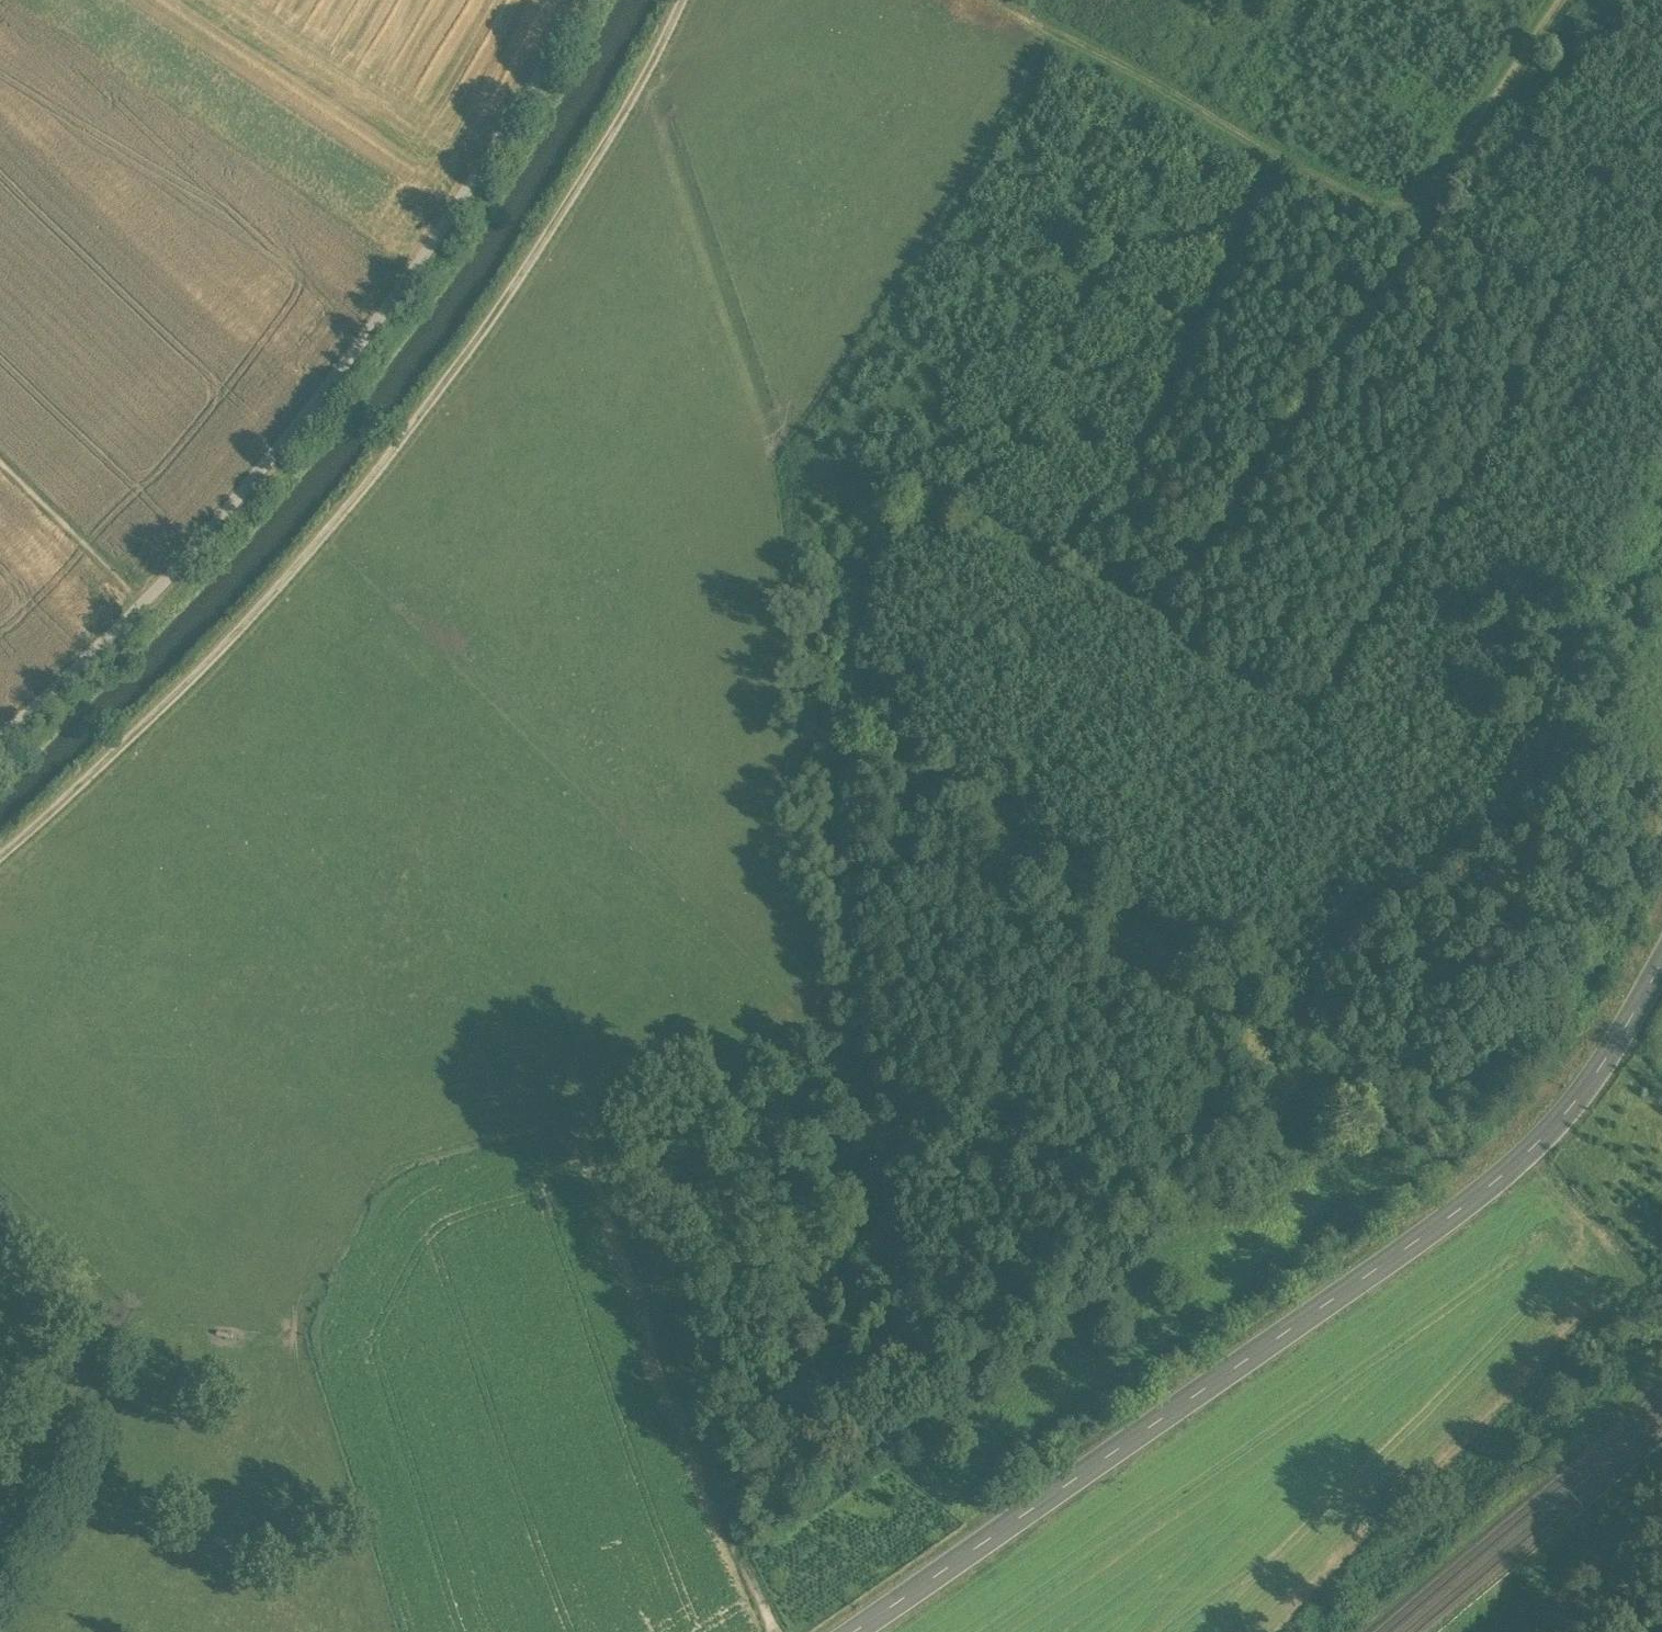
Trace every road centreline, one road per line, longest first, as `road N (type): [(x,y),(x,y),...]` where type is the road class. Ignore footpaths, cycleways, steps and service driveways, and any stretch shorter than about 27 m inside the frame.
road 1 (secondary): [(857,1631),(1505,1175),(1564,1115),(1661,962)]
road 2 (track): [(0,737),(148,599),(370,336),(582,0)]
road 3 (track): [(779,1631),(747,1565),(605,1115),(707,1073)]
road 4 (track): [(999,0),(1414,226)]
road 5 (track): [(1661,620),(1641,673),(1632,741)]

